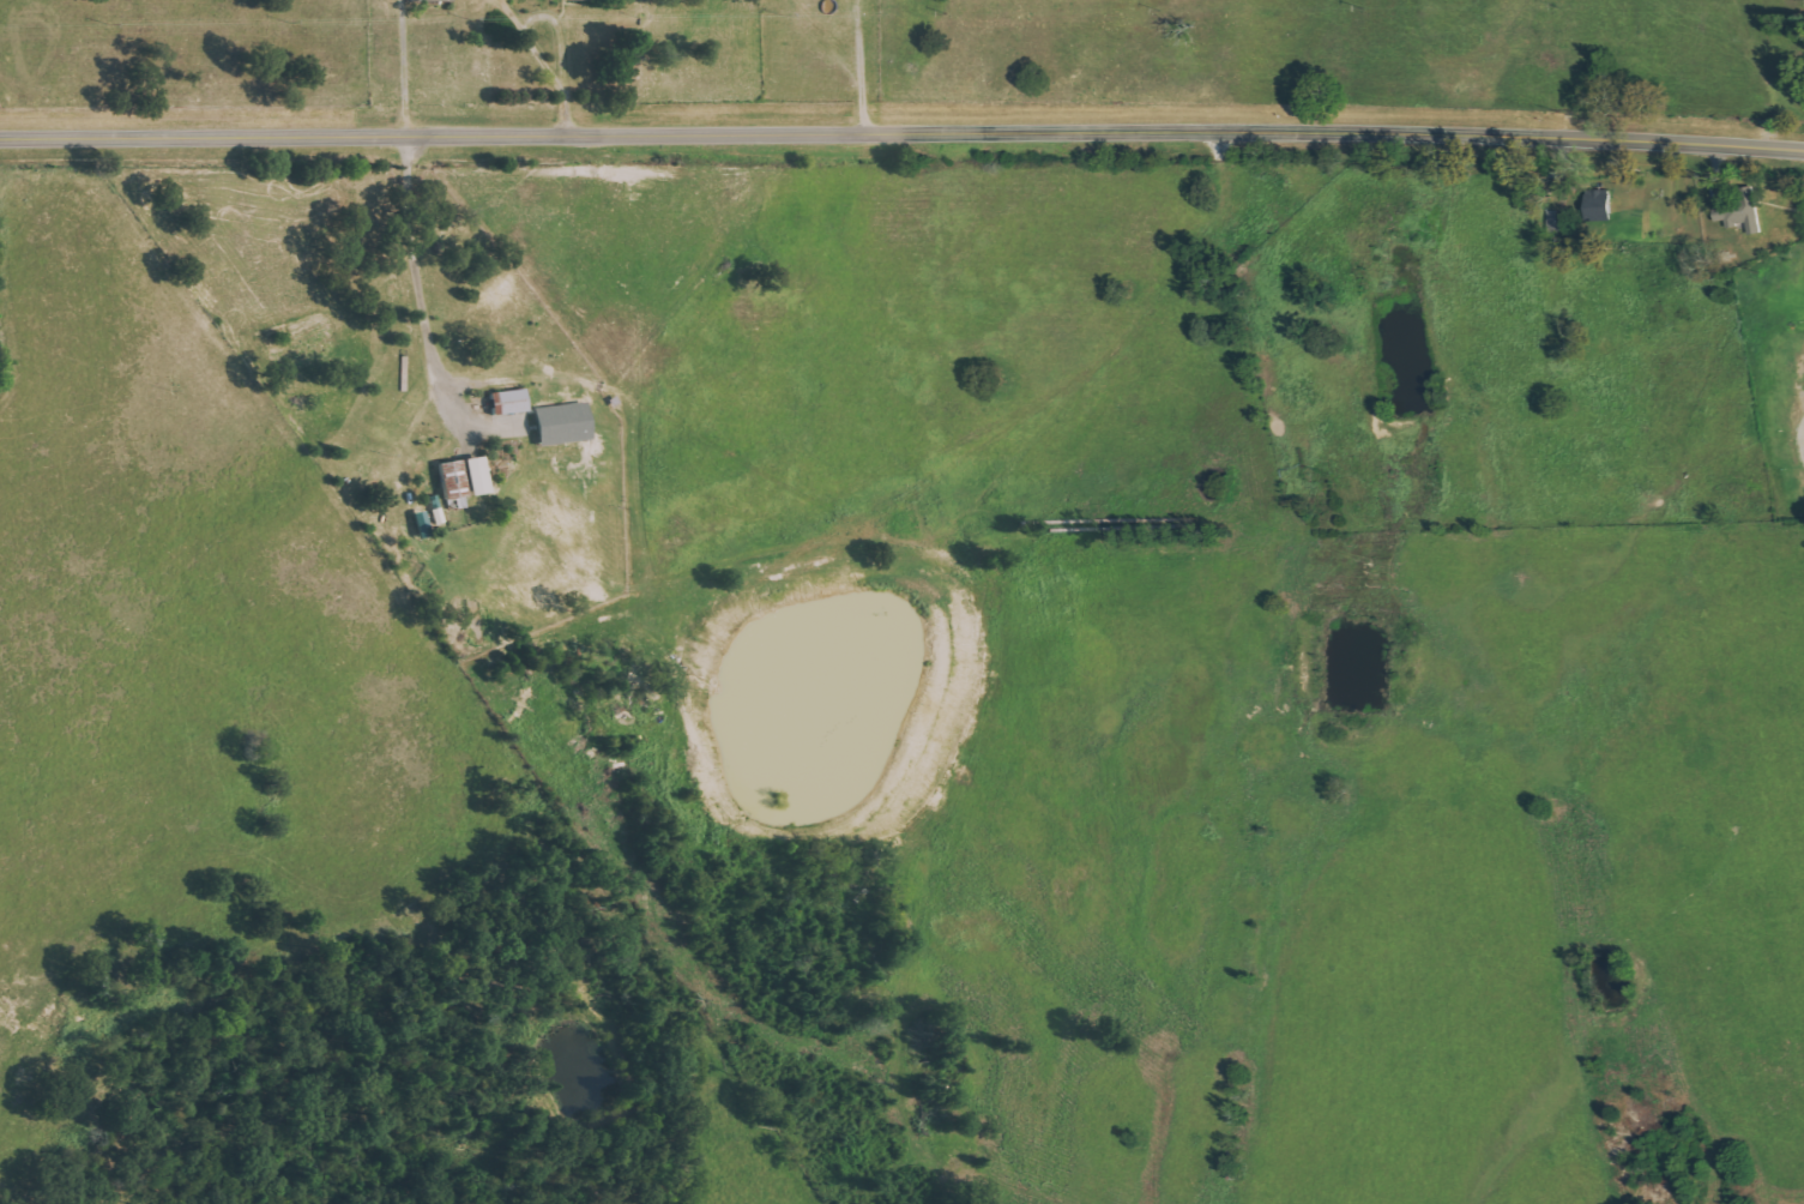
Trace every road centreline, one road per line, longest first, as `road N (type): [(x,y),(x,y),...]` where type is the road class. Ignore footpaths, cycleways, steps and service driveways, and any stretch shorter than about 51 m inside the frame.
road 1 (secondary): [(1803,142),(1277,126),(0,134)]

